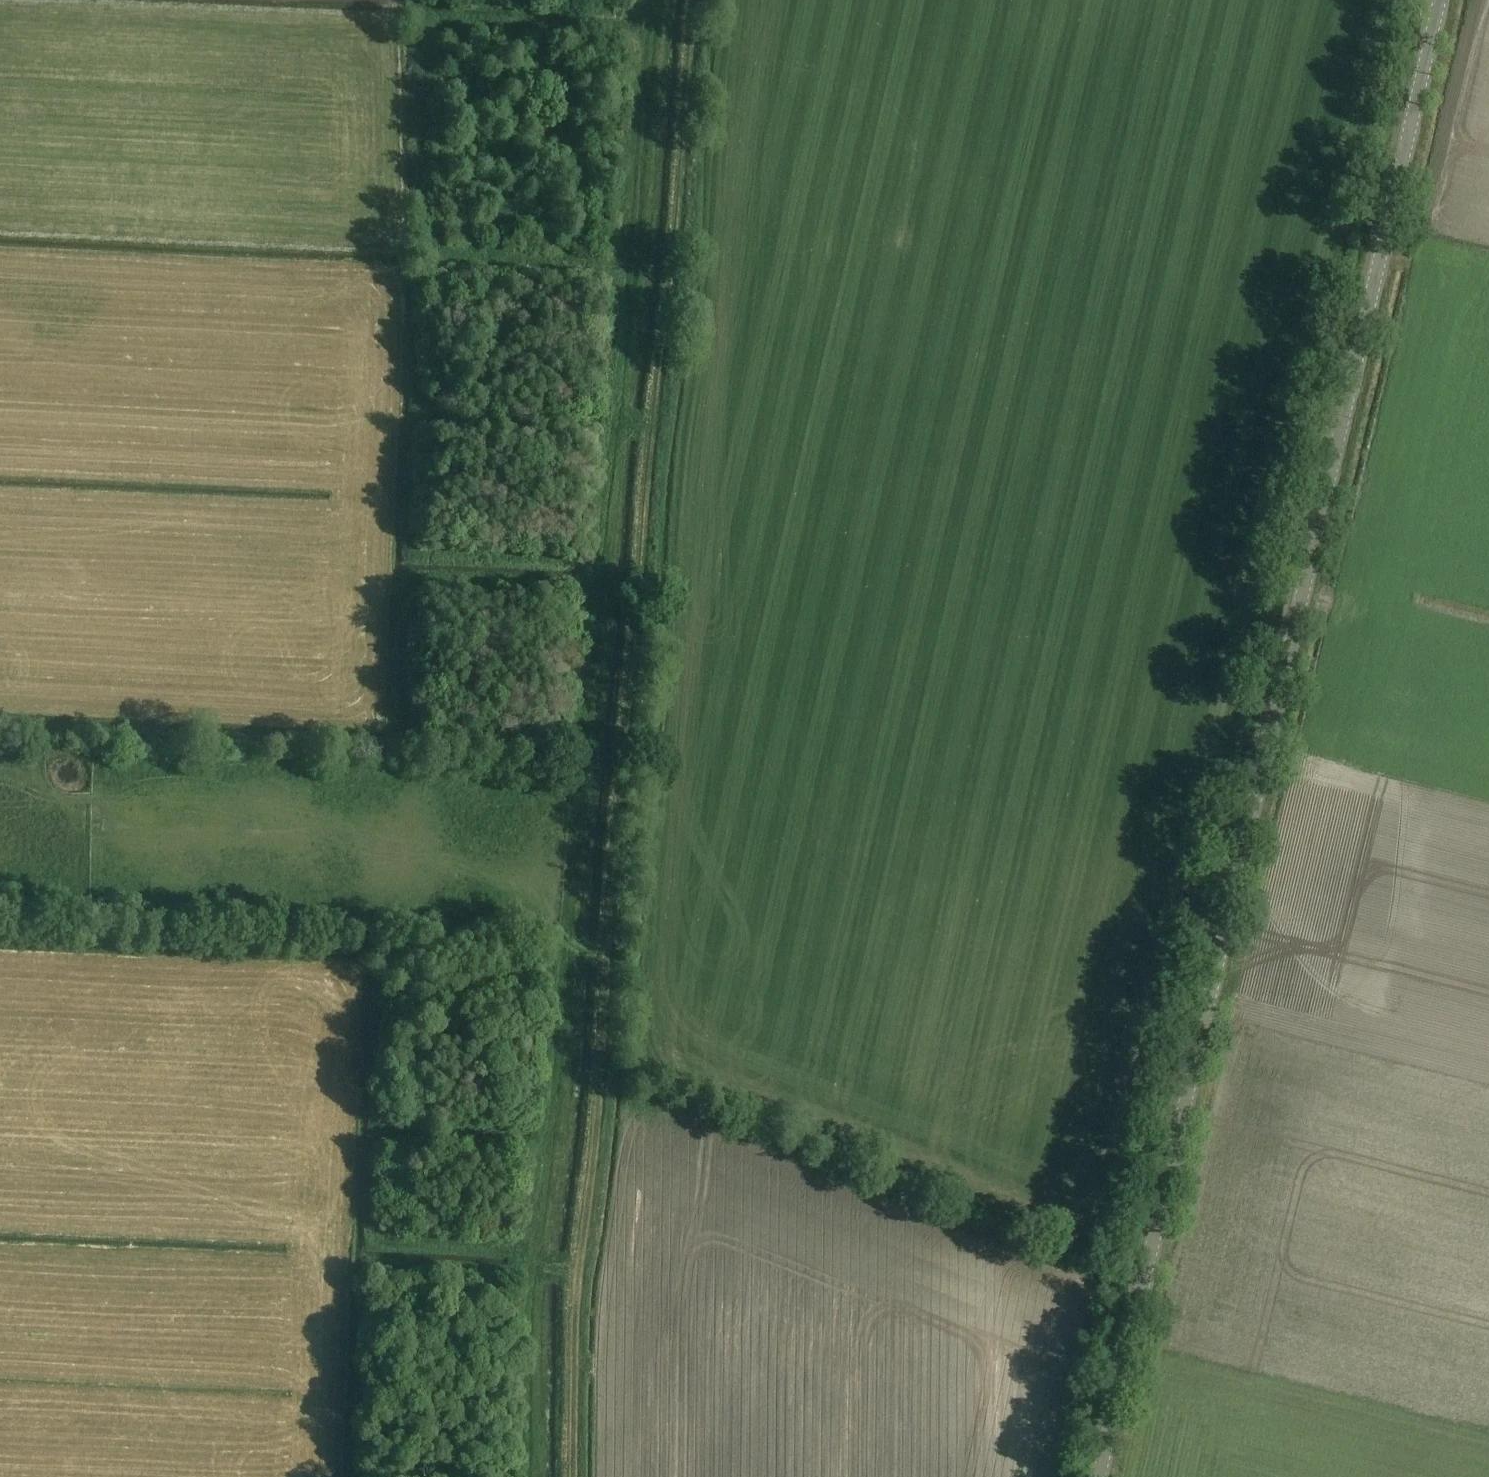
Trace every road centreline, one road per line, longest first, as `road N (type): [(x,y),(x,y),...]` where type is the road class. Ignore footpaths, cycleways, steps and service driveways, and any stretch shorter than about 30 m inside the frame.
road 1 (tertiary): [(1438,0),(1096,1476)]
road 2 (track): [(698,0),(615,850),(574,1377),(574,1476)]

